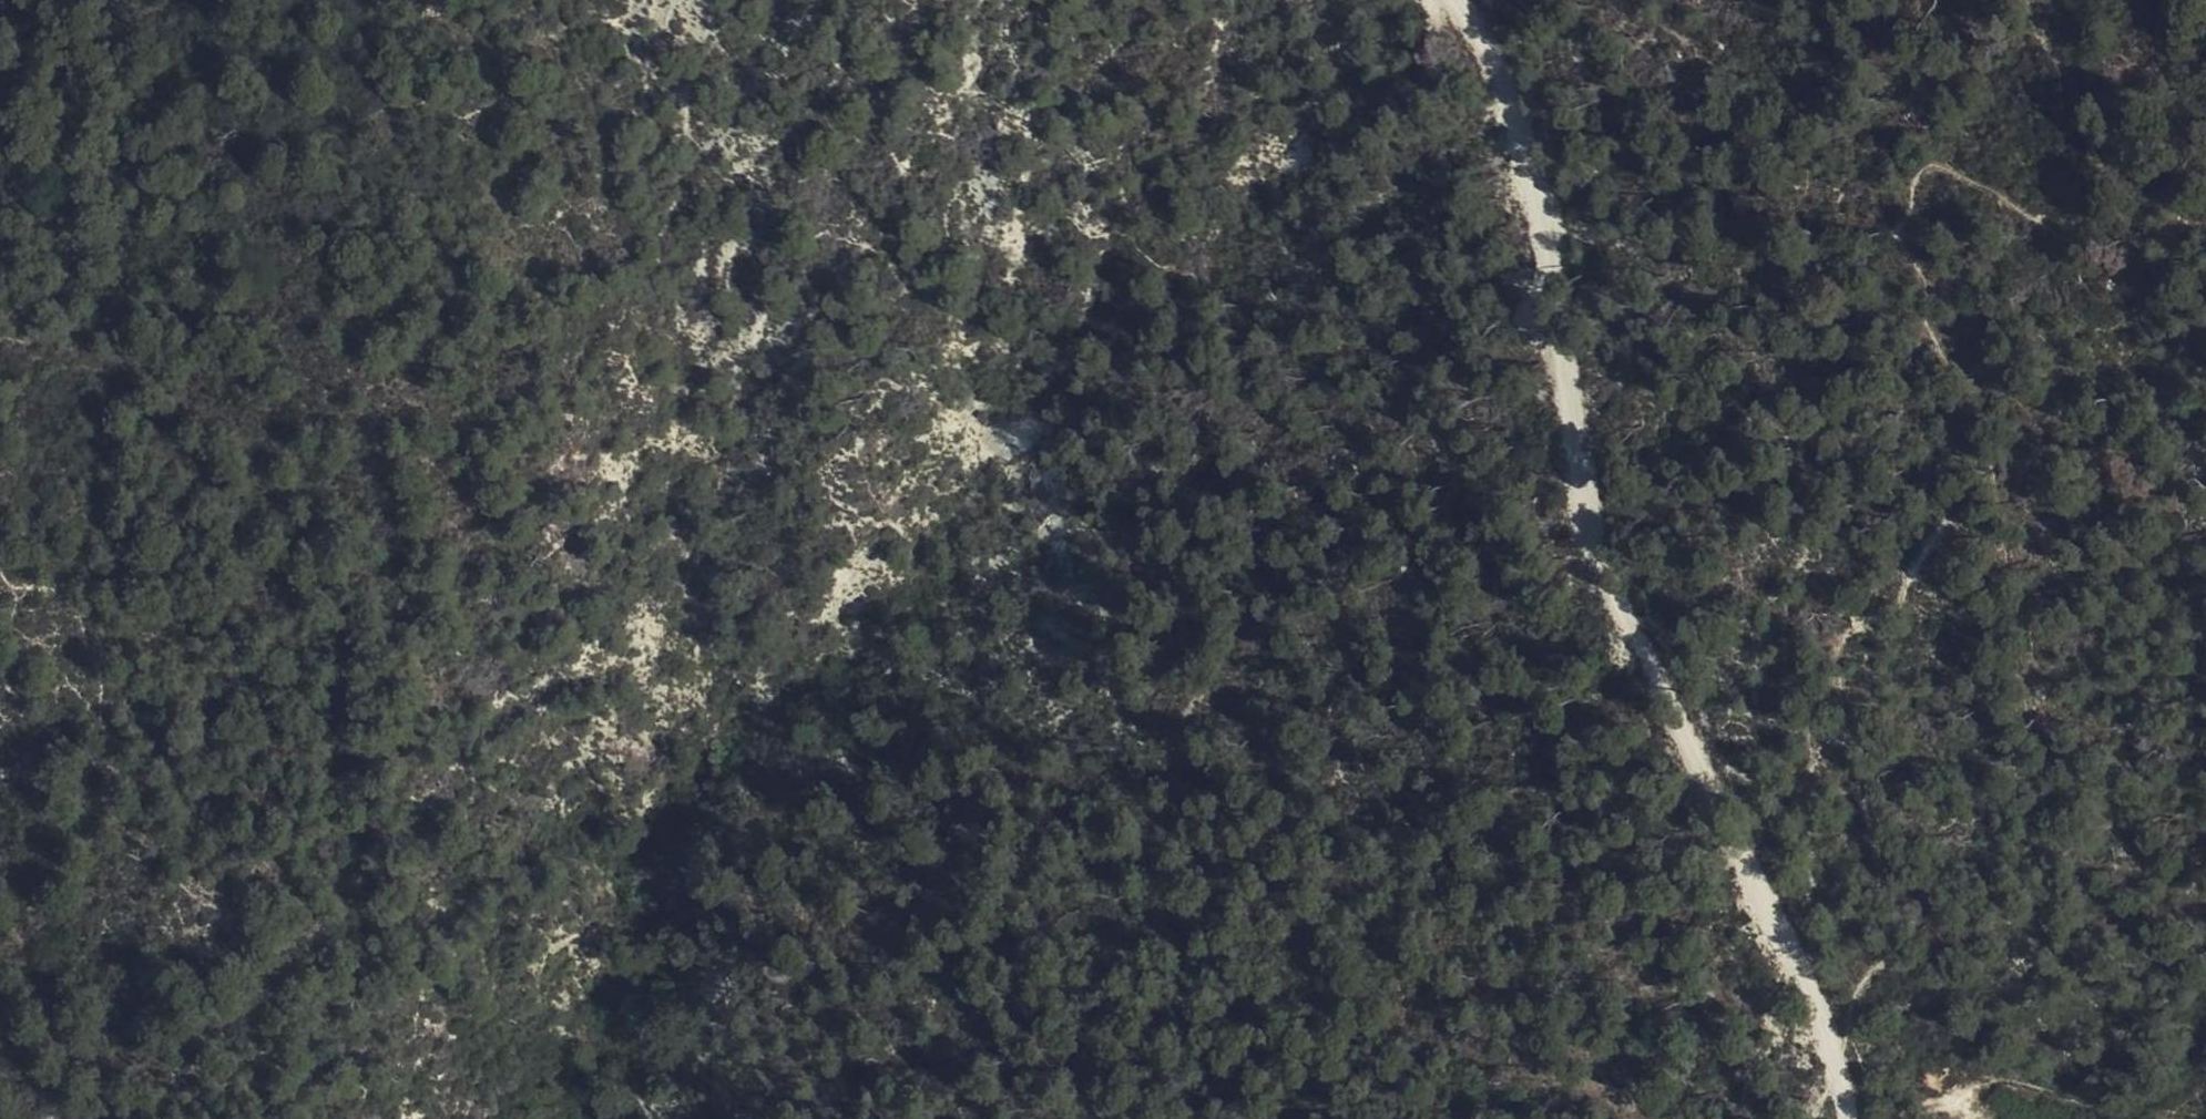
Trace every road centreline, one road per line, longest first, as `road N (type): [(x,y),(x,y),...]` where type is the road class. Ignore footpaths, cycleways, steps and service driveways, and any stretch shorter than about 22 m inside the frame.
road 1 (track): [(1848,1118),(1825,1027),(1634,654),(1597,558),(1559,294),(1477,34),(1445,0)]

